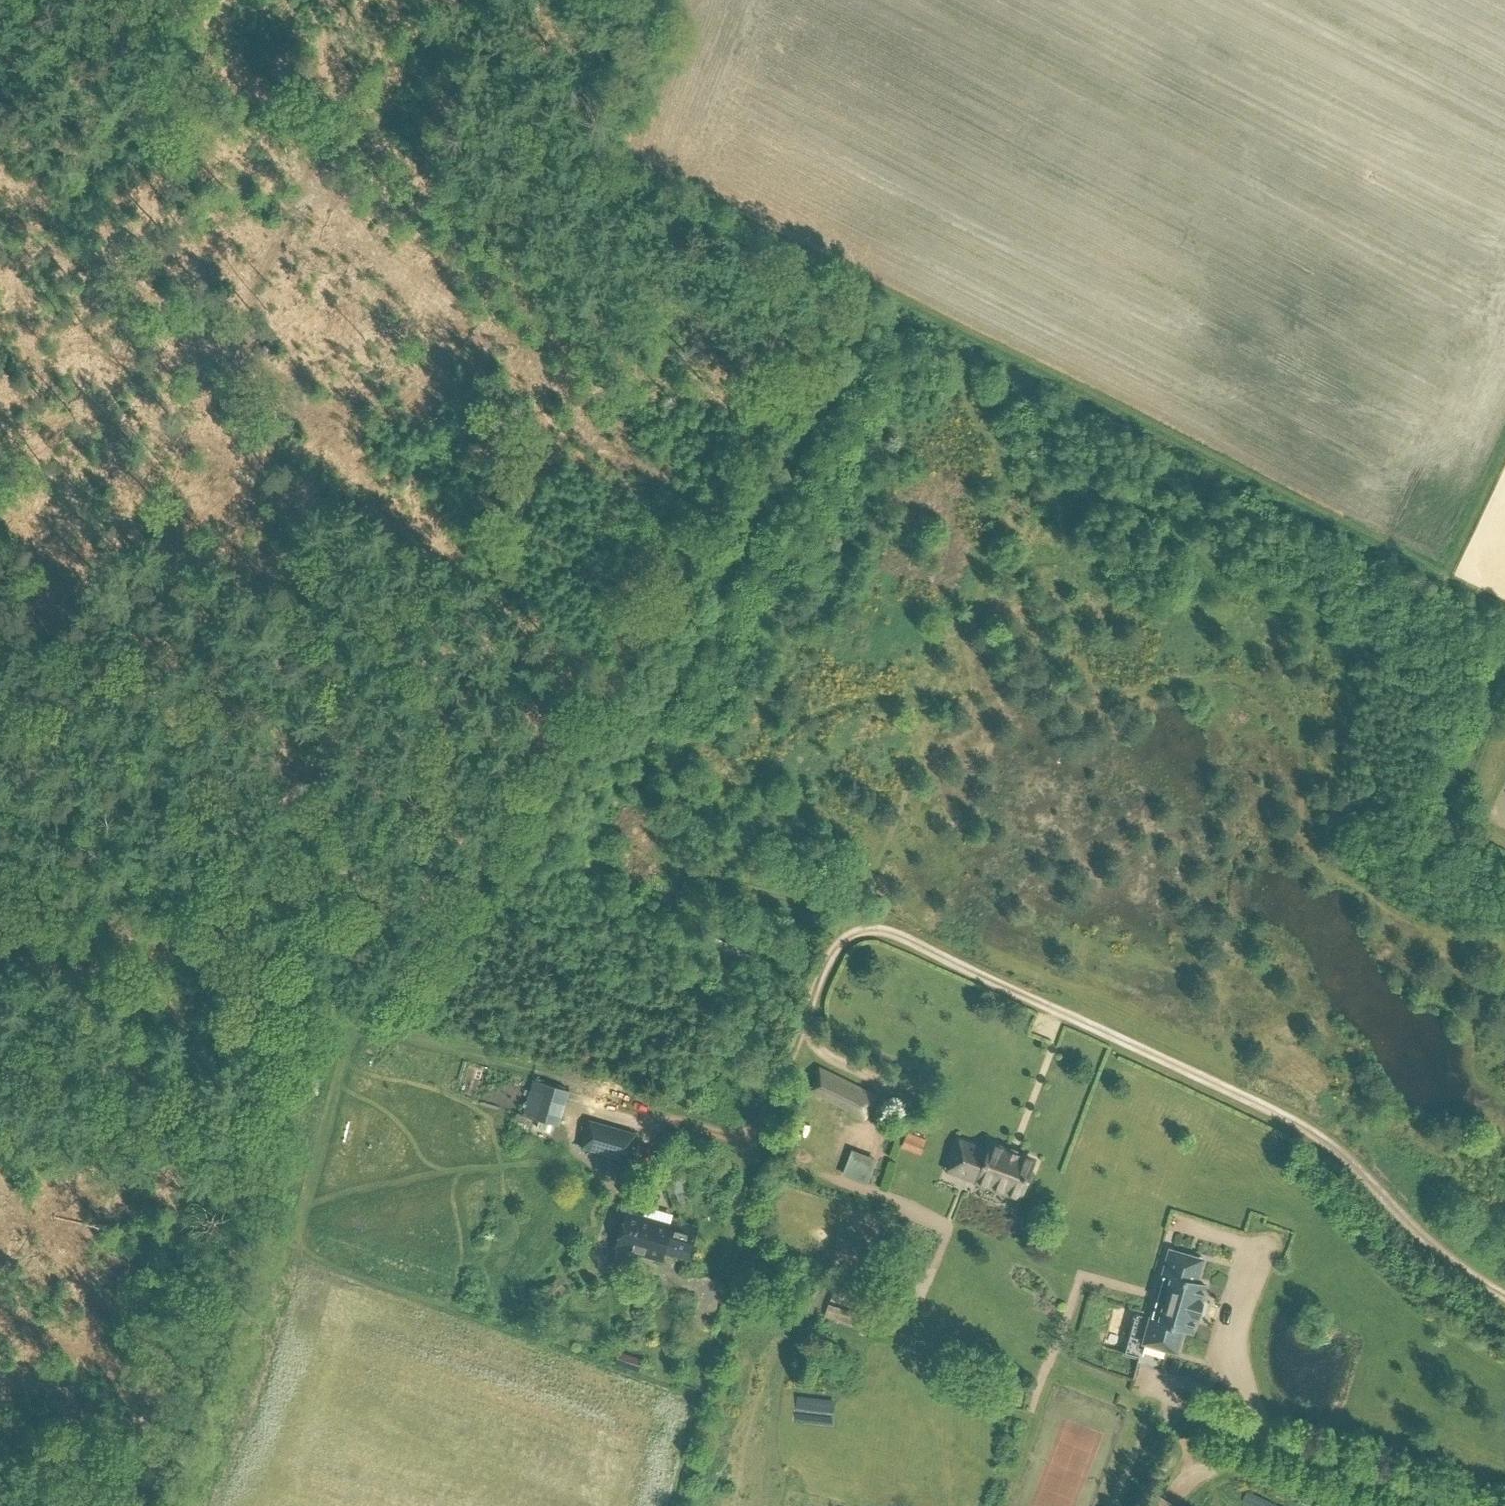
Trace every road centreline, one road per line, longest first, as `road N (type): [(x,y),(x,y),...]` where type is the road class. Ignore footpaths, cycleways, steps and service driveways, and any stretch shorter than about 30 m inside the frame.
road 1 (track): [(1194,676),(1009,716),(948,741),(908,783),(855,903),(859,932),(794,901),(669,866),(645,821),(649,742),(757,511),(828,395),(859,356),(891,338),(939,343),(956,357),(968,406),(1013,452),(1127,495),(1265,608),(1361,637)]
road 2 (track): [(648,0),(607,146),(615,184),(837,306),(414,1022)]
road 3 (track): [(125,915),(336,397),(236,341),(387,0)]
road 4 (track): [(1504,1296),(1432,1246),(1332,1145),(1286,1117),(893,932),(867,929),(830,952),(807,1025),(826,1052),(885,1091),(872,1148)]
road 5 (track): [(163,1505),(246,1295),(321,991)]
road 6 (track): [(1504,936),(1409,915),(1343,880),(1308,849),(1294,727),(1266,698),(1226,678),(1194,676),(1216,712)]
road 7 (track): [(759,1124),(733,1135),(321,991)]
road 8 (track): [(807,1025),(759,1124),(724,1270)]
road 9 (track): [(321,991),(125,915)]
road 10 (track): [(125,915),(0,869)]

